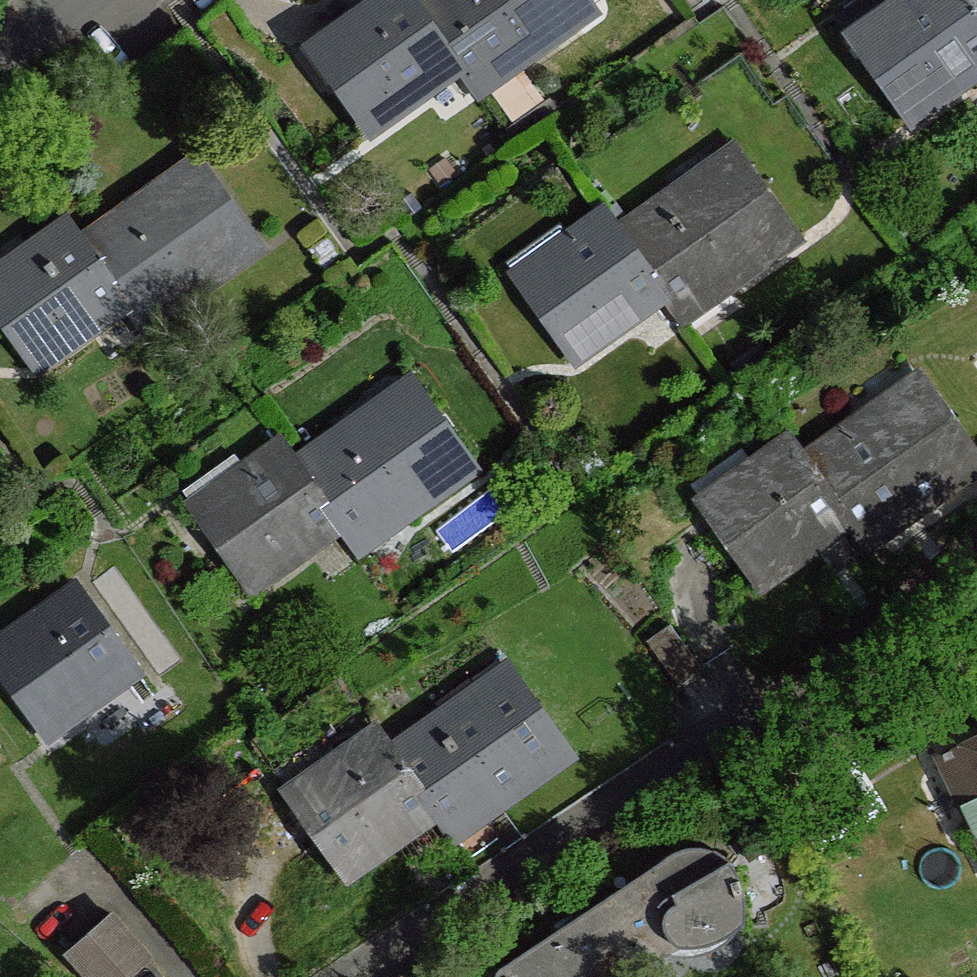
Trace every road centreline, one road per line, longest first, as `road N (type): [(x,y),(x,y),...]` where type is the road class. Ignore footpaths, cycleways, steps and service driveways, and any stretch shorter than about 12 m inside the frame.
road 1 (residential): [(367,976),(976,563)]

